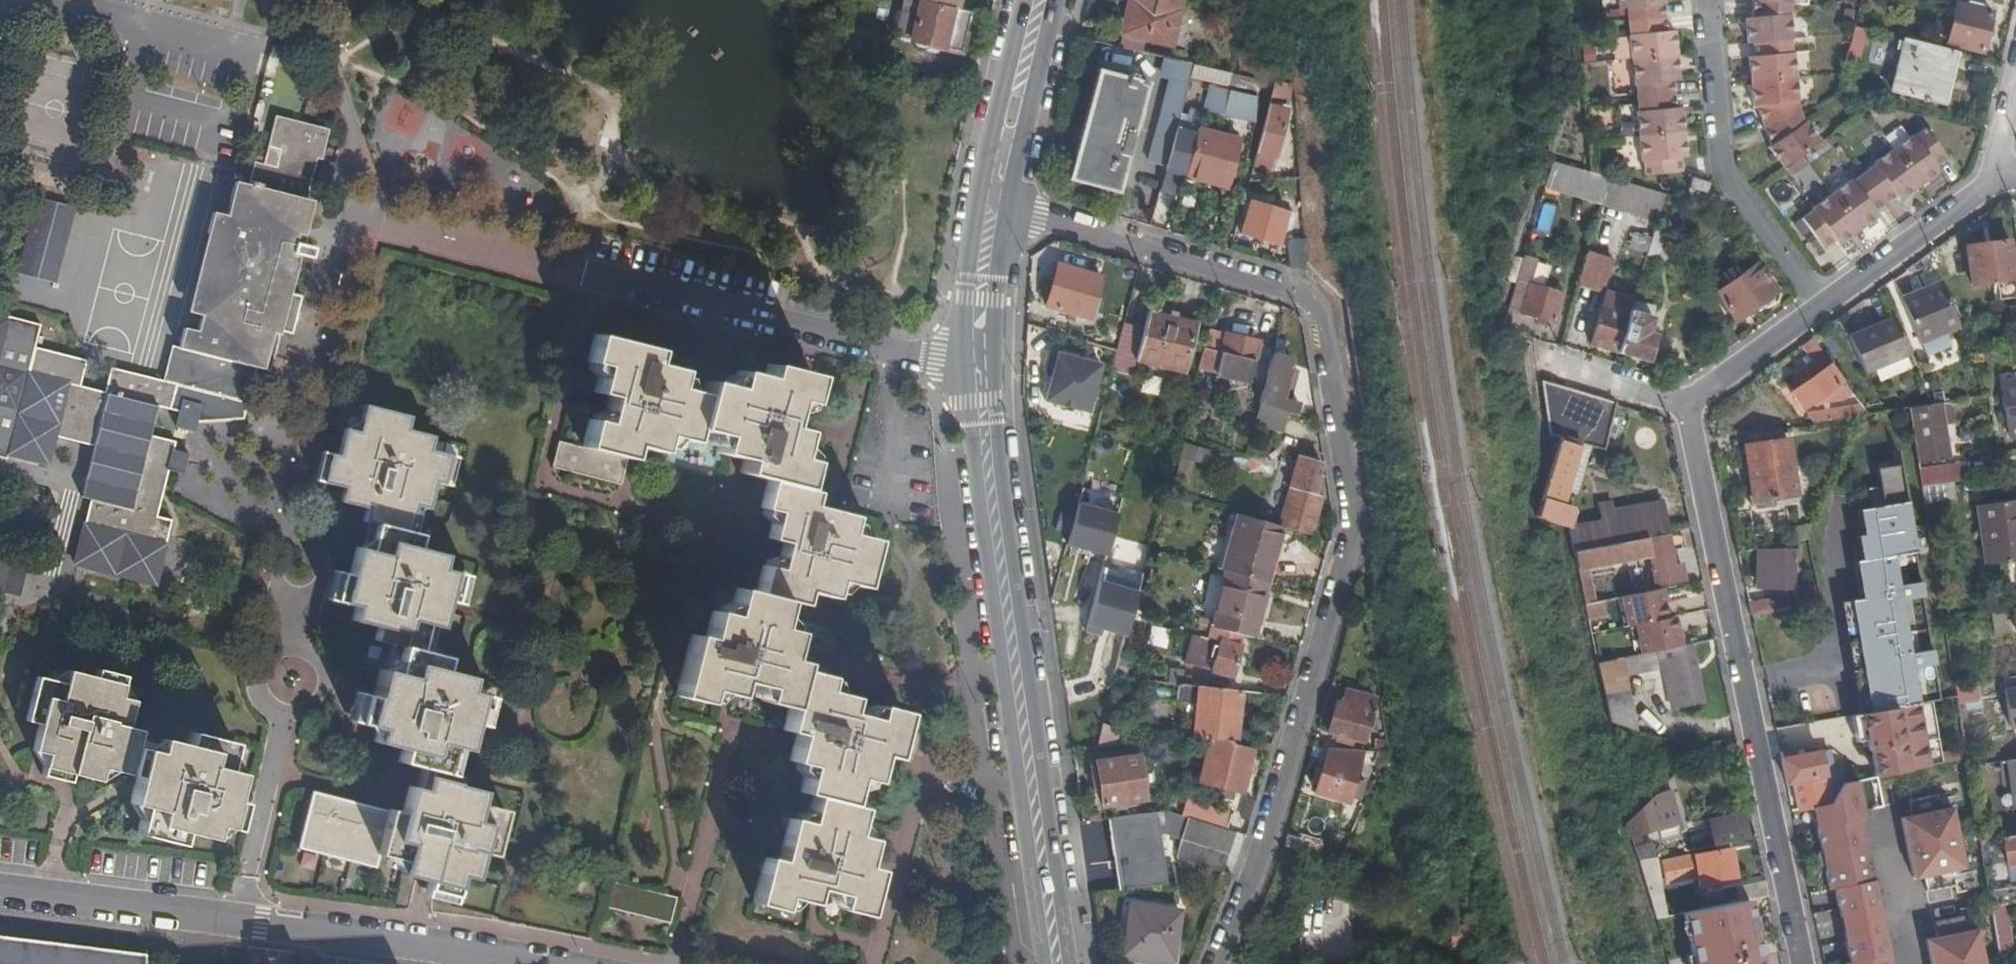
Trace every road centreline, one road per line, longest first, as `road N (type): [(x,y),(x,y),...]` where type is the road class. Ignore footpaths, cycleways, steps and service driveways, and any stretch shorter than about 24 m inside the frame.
road 1 (tertiary): [(1001,205),(1258,278),(1303,296),(1318,327),(1351,535),(1256,875),(1217,963)]
road 2 (secondary): [(965,369),(1040,963)]
road 3 (secondary): [(1064,963),(995,373)]
road 4 (residential): [(1803,963),(1688,405)]
road 5 (residential): [(479,957),(0,889)]
road 6 (residential): [(598,276),(965,369)]
road 7 (secondary): [(1023,0),(980,188),(963,296),(965,369)]
road 8 (unclassified): [(1821,307),(1725,173),(1708,0)]
road 9 (residential): [(1821,307),(1995,182)]
road 10 (secondary): [(1001,205),(1047,0)]
road 11 (secondary): [(995,373),(1001,205)]
road 12 (residential): [(1688,405),(1821,307)]
road 13 (unclassified): [(1544,367),(1688,405)]

